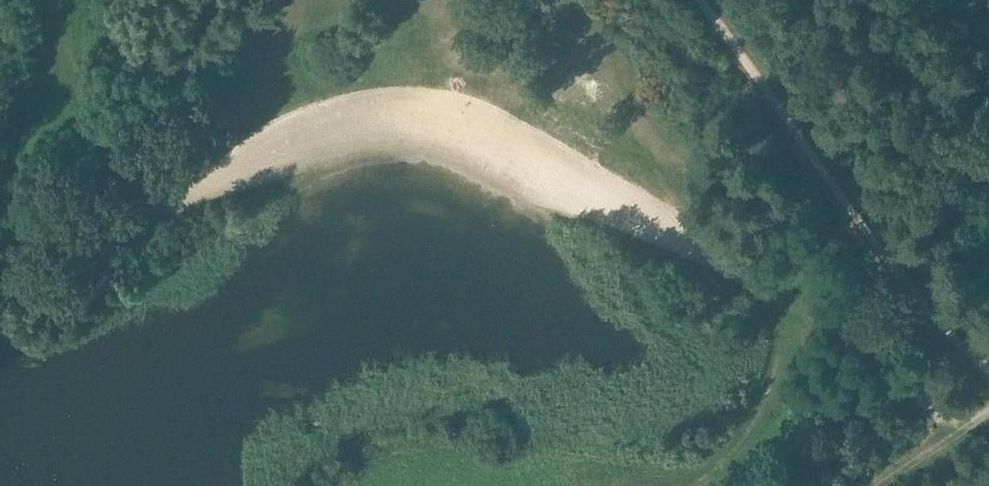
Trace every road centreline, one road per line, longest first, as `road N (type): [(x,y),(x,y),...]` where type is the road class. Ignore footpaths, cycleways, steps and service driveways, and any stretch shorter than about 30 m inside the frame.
road 1 (track): [(889,485),(988,413)]

